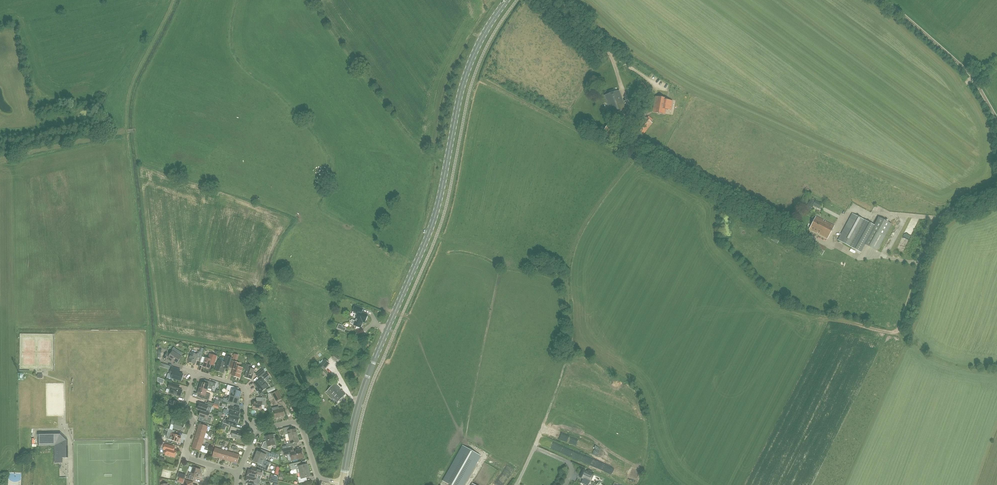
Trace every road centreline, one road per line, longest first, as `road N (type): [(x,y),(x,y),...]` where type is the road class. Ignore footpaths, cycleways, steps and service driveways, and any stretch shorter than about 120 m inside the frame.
road 1 (secondary): [(343,484),(366,380),(432,226),(469,73),(508,0)]
road 2 (track): [(125,131),(147,308),(151,484)]
road 3 (track): [(539,433),(566,357),(574,245),(637,150)]
road 4 (track): [(859,324),(898,329),(935,223),(996,187)]
road 5 (track): [(920,263),(859,257),(720,195)]
road 6 (unclassified): [(996,117),(962,66),(880,0)]
road 7 (track): [(170,0),(131,80),(125,131)]
road 8 (track): [(125,131),(0,160)]
road 9 (residential): [(260,431),(300,423),(320,477),(343,484)]

